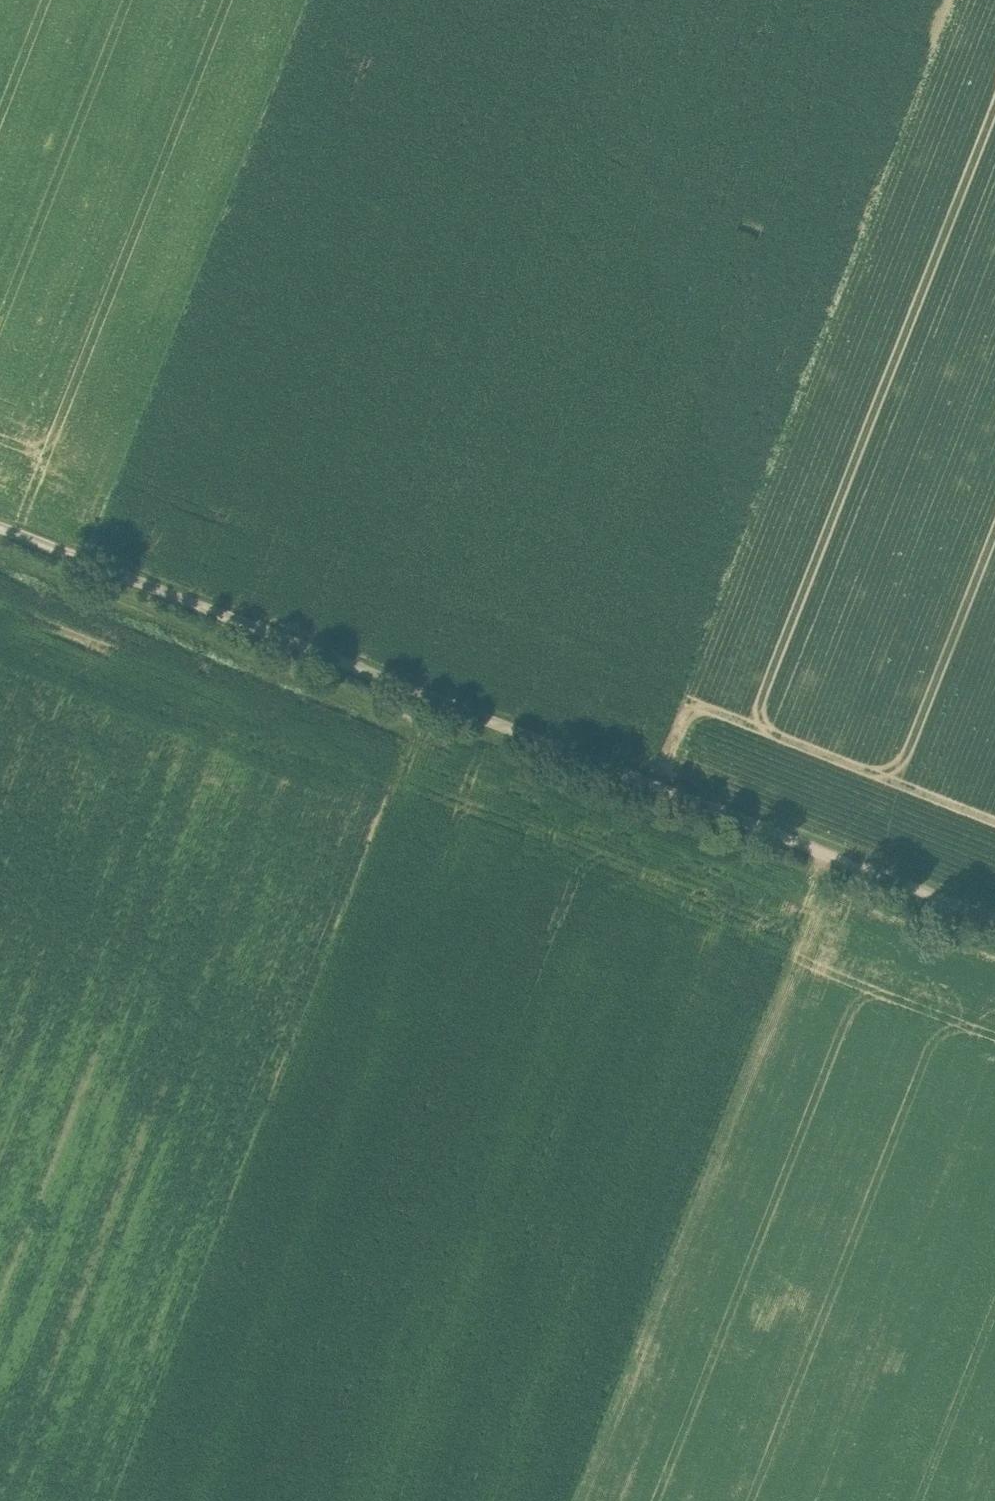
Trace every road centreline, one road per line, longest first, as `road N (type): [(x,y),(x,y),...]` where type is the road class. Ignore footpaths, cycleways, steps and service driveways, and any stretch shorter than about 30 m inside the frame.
road 1 (track): [(0,533),(994,923)]

